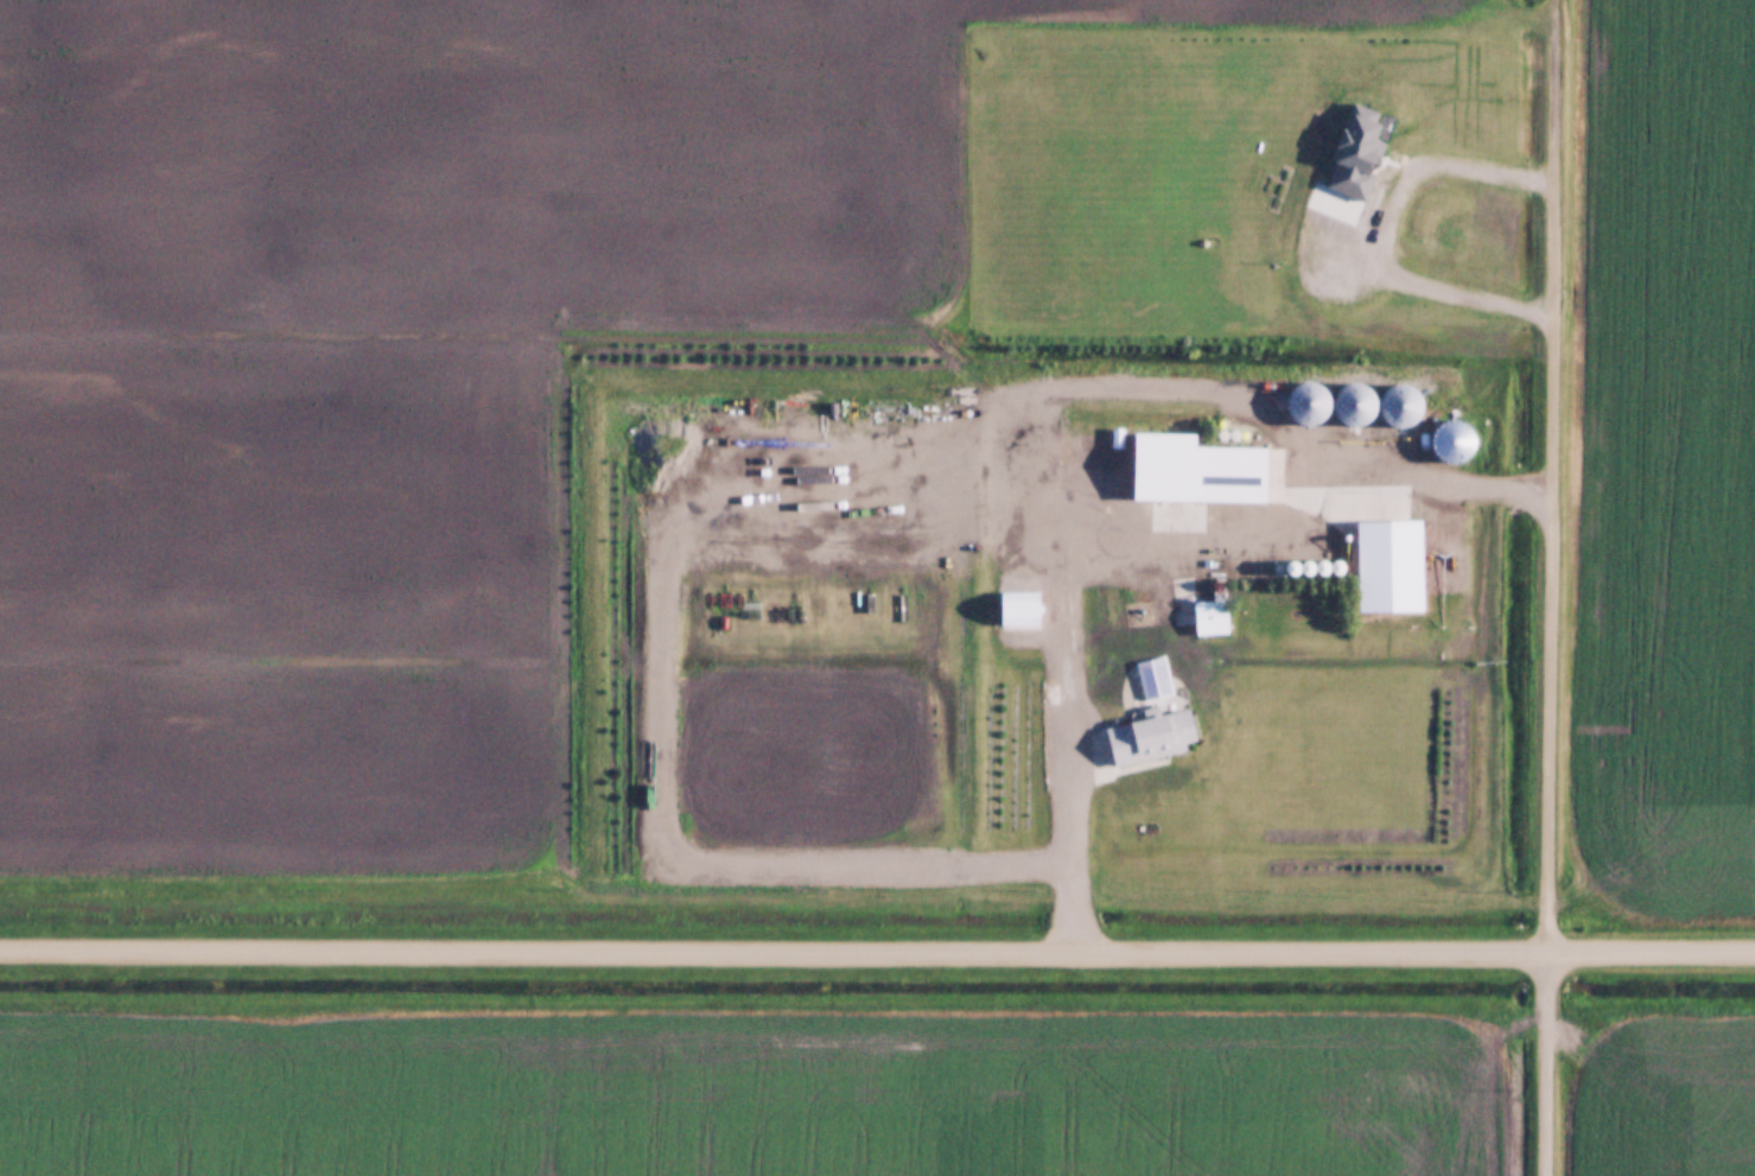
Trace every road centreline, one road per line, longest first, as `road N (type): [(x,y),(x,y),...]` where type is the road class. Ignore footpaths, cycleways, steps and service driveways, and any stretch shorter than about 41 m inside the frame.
road 1 (tertiary): [(0,946),(1754,945)]
road 2 (track): [(1554,174),(1556,0)]

